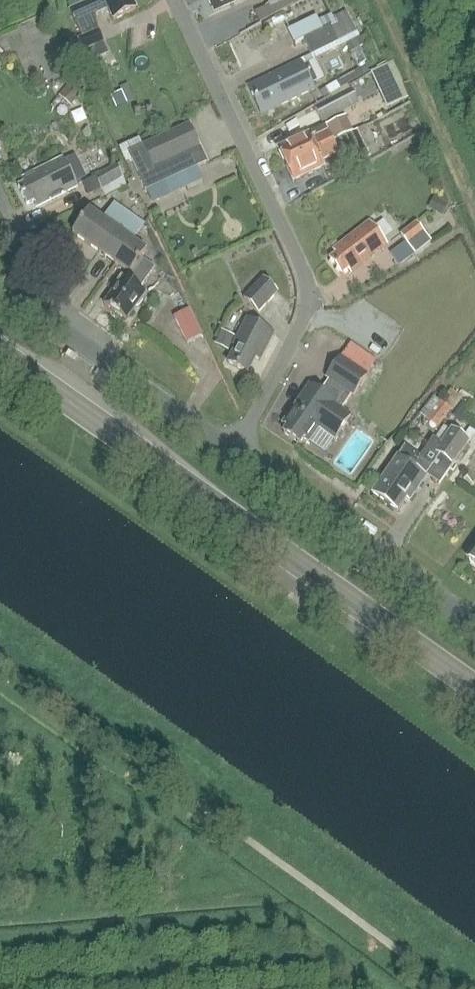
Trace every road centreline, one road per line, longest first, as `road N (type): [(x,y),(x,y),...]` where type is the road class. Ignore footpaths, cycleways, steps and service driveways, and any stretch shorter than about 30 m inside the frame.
road 1 (secondary): [(474,691),(0,356)]
road 2 (residential): [(233,452),(300,326),(303,287),(170,0)]
road 3 (residential): [(474,623),(233,452)]
road 4 (residential): [(233,452),(32,313)]
road 5 (residential): [(32,313),(28,256),(0,196)]

